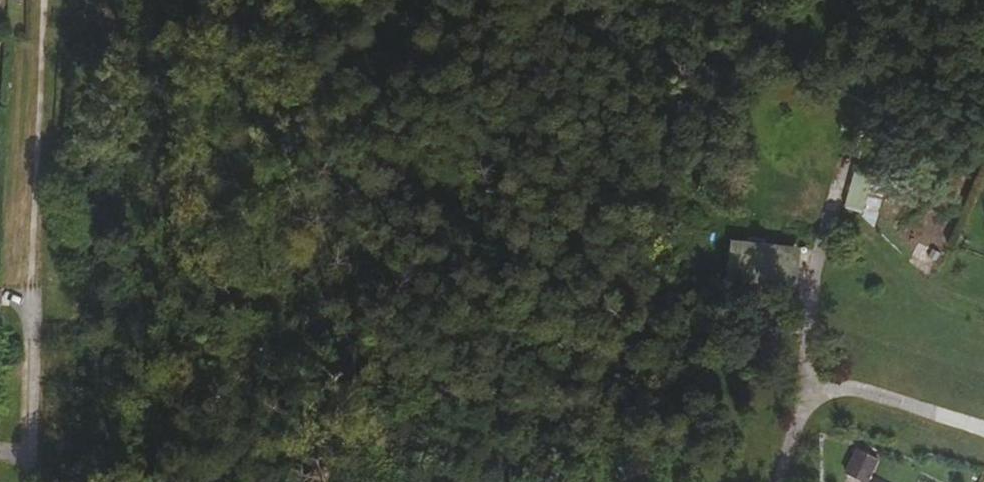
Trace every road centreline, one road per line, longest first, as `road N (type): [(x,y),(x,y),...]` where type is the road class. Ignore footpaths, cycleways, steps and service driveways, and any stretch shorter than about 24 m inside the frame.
road 1 (track): [(38,0),(21,481)]

